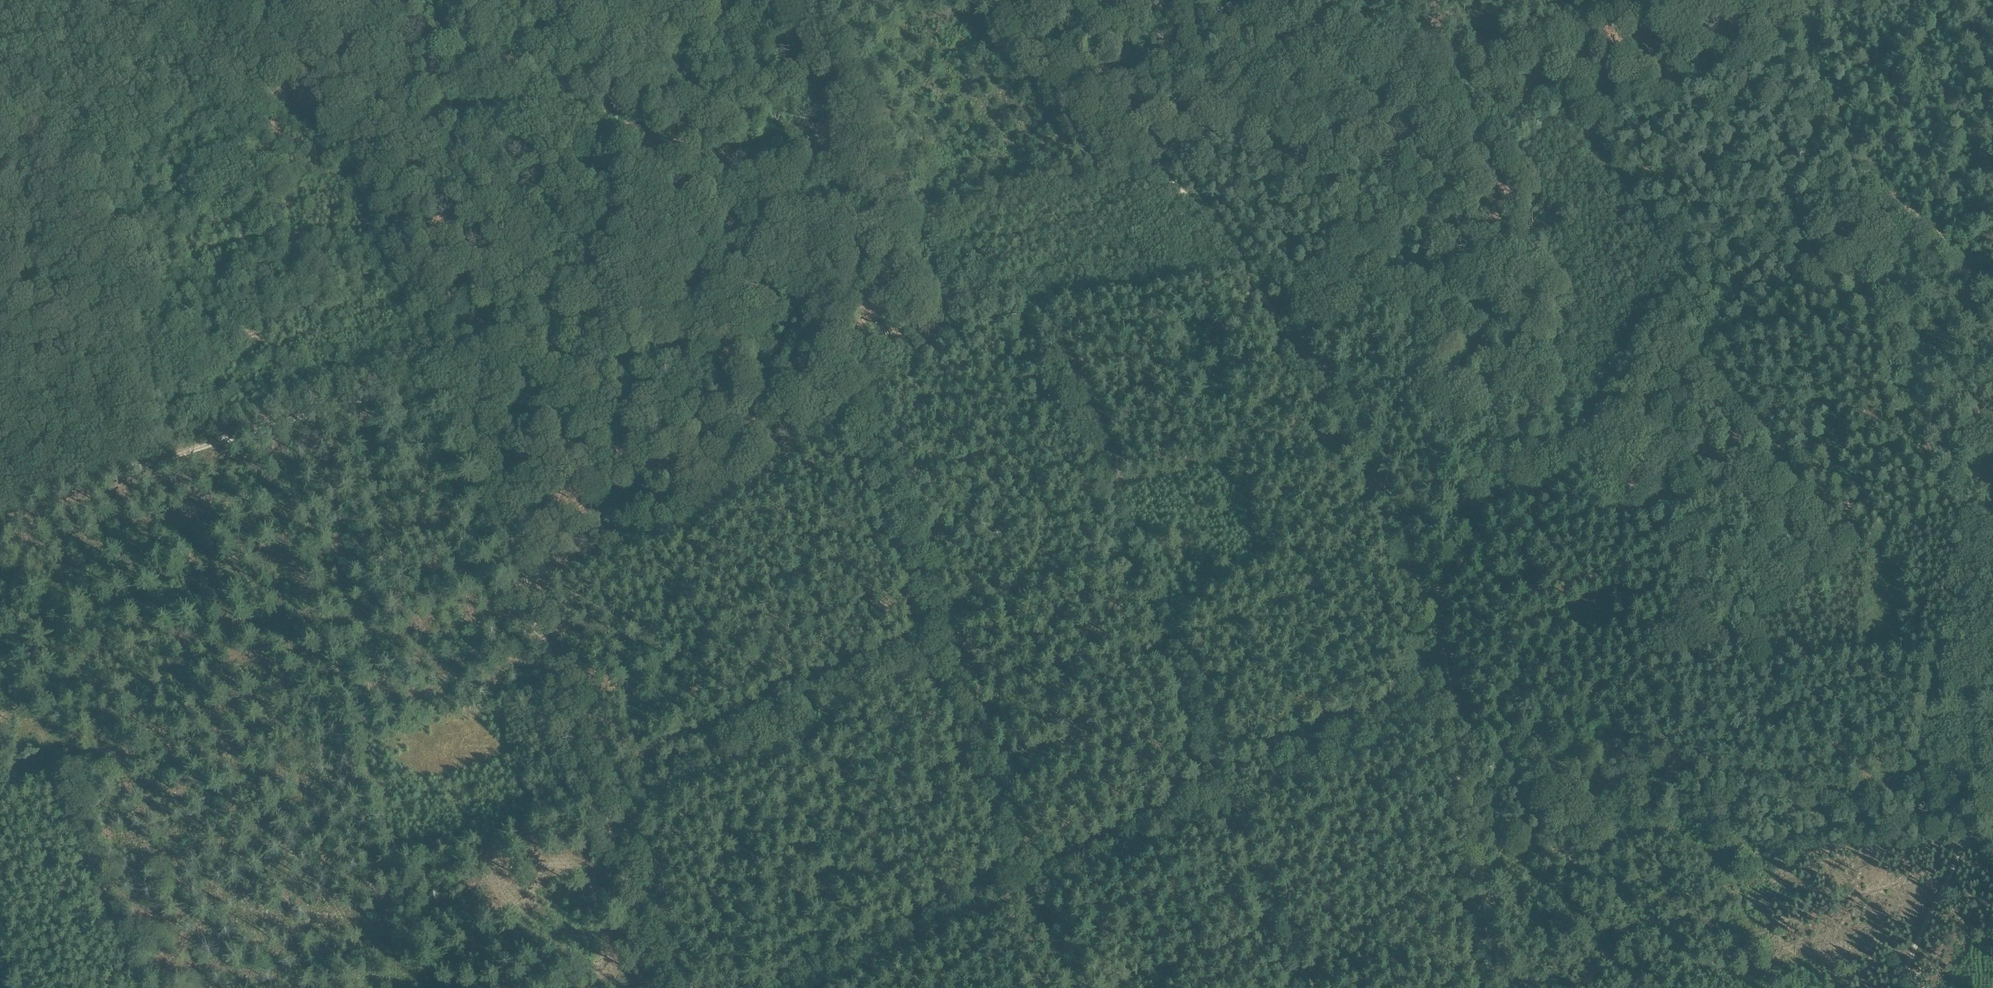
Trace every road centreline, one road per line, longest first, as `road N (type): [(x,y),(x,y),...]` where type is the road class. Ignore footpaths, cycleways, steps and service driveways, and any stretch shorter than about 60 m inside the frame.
road 1 (track): [(445,369),(1651,0)]
road 2 (track): [(1003,0),(1072,91),(1195,204),(1359,430),(1403,526),(1471,798),(1466,793),(1487,935),(1509,987)]
road 3 (track): [(0,511),(445,369)]
road 4 (track): [(445,369),(324,0)]
road 5 (track): [(1992,788),(1914,987)]

